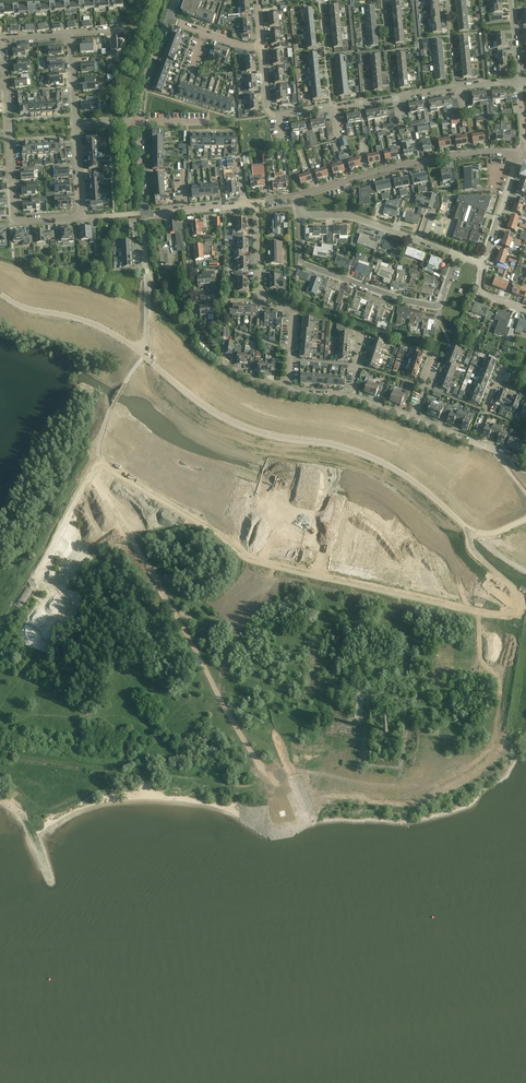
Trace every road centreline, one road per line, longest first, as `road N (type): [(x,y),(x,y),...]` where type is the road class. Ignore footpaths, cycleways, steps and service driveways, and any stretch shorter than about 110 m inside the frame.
road 1 (unclassified): [(525,519),(495,533),(475,531),(396,469),(346,448),(233,421),(145,356)]
road 2 (track): [(99,442),(102,492),(258,764)]
road 3 (residential): [(82,217),(17,217),(5,41)]
road 4 (residential): [(458,256),(440,304),(401,299),(305,264),(300,216)]
road 5 (residential): [(297,197),(416,163),(519,153)]
road 6 (residential): [(288,382),(293,313),(260,287),(257,204)]
road 7 (residential): [(458,256),(352,216),(300,216)]
road 8 (unclassified): [(0,292),(29,309),(105,329),(143,353)]
road 9 (residential): [(143,353),(143,214)]

